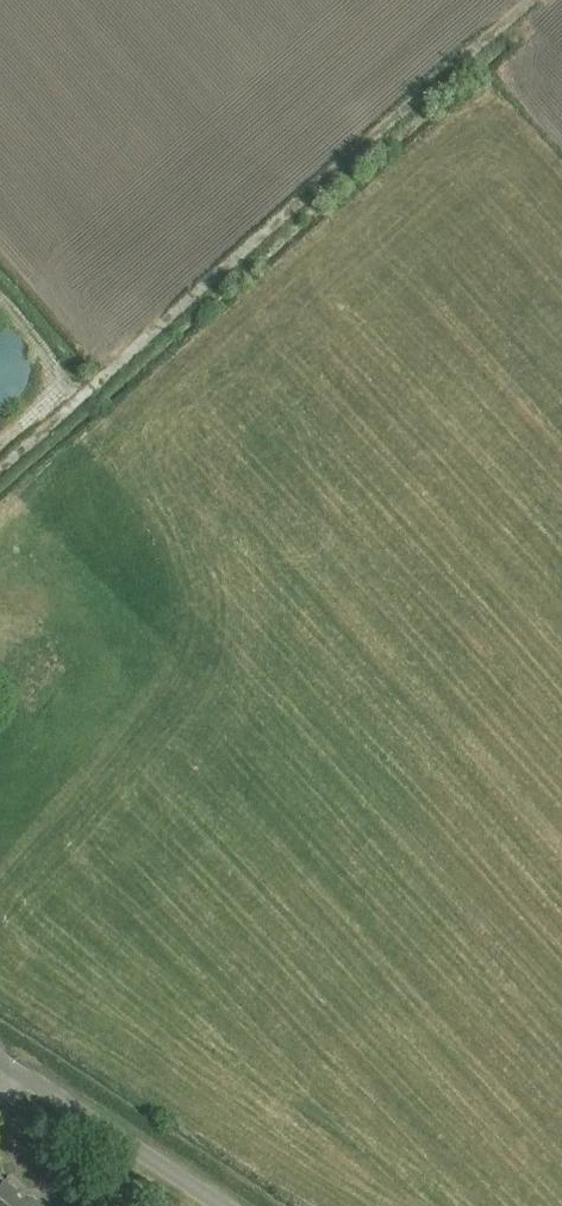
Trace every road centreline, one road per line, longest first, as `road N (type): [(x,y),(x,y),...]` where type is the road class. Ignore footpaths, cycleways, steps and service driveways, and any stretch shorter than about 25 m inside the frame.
road 1 (unclassified): [(226,1205),(0,1059)]

